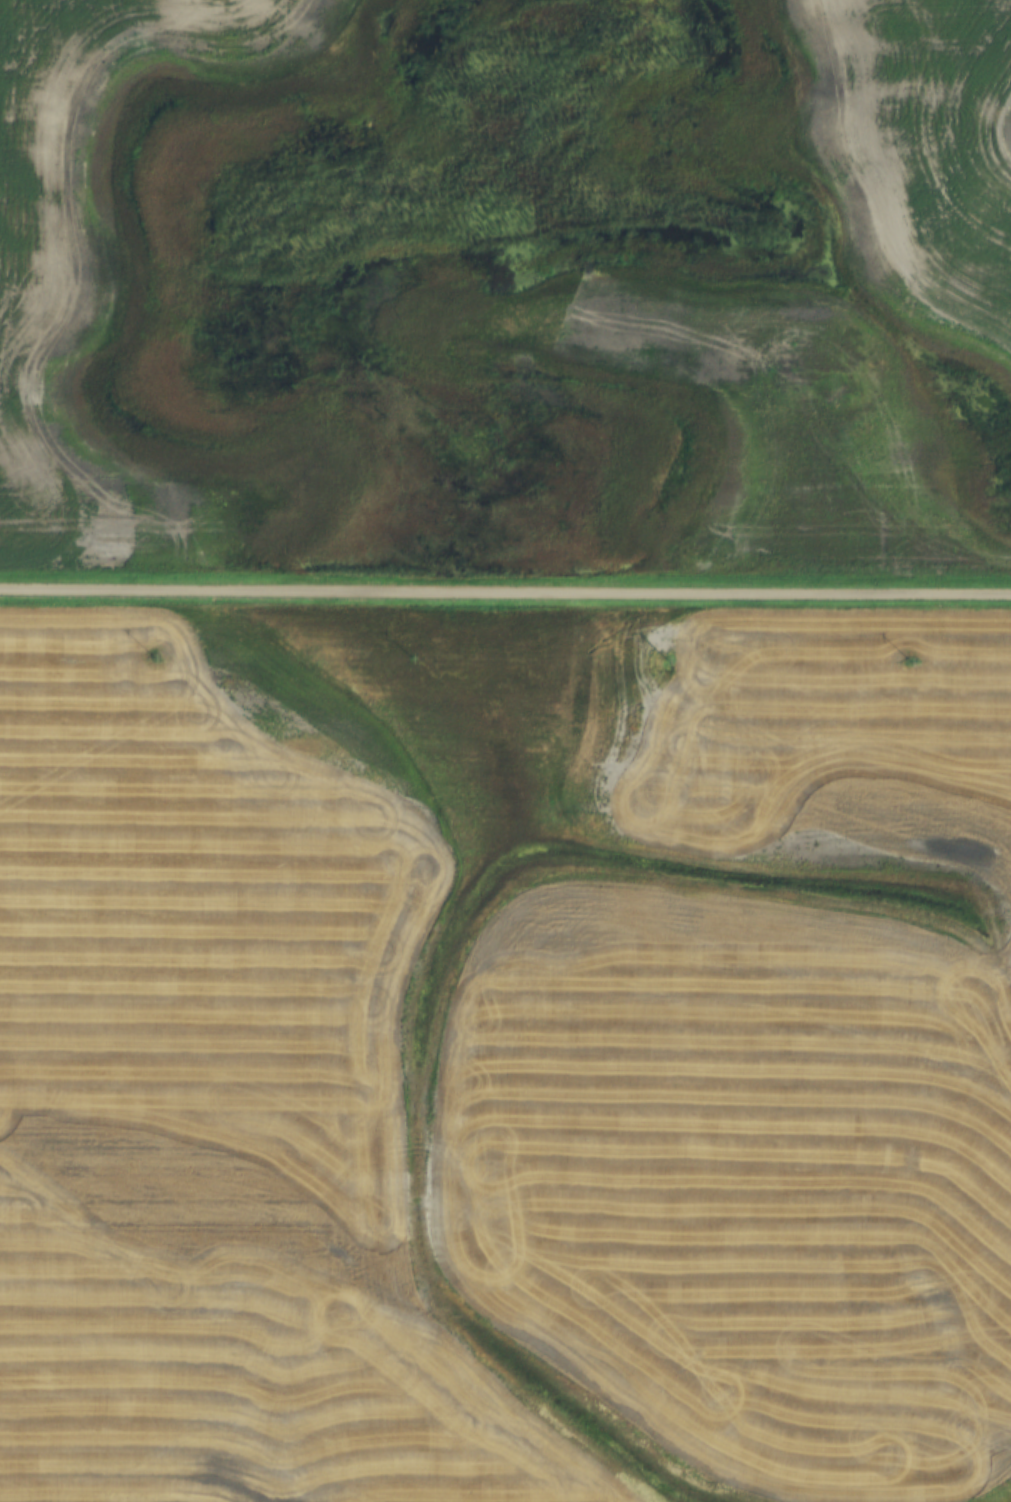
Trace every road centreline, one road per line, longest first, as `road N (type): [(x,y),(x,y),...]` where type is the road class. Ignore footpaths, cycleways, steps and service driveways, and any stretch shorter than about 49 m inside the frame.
road 1 (residential): [(1010,595),(0,589)]

